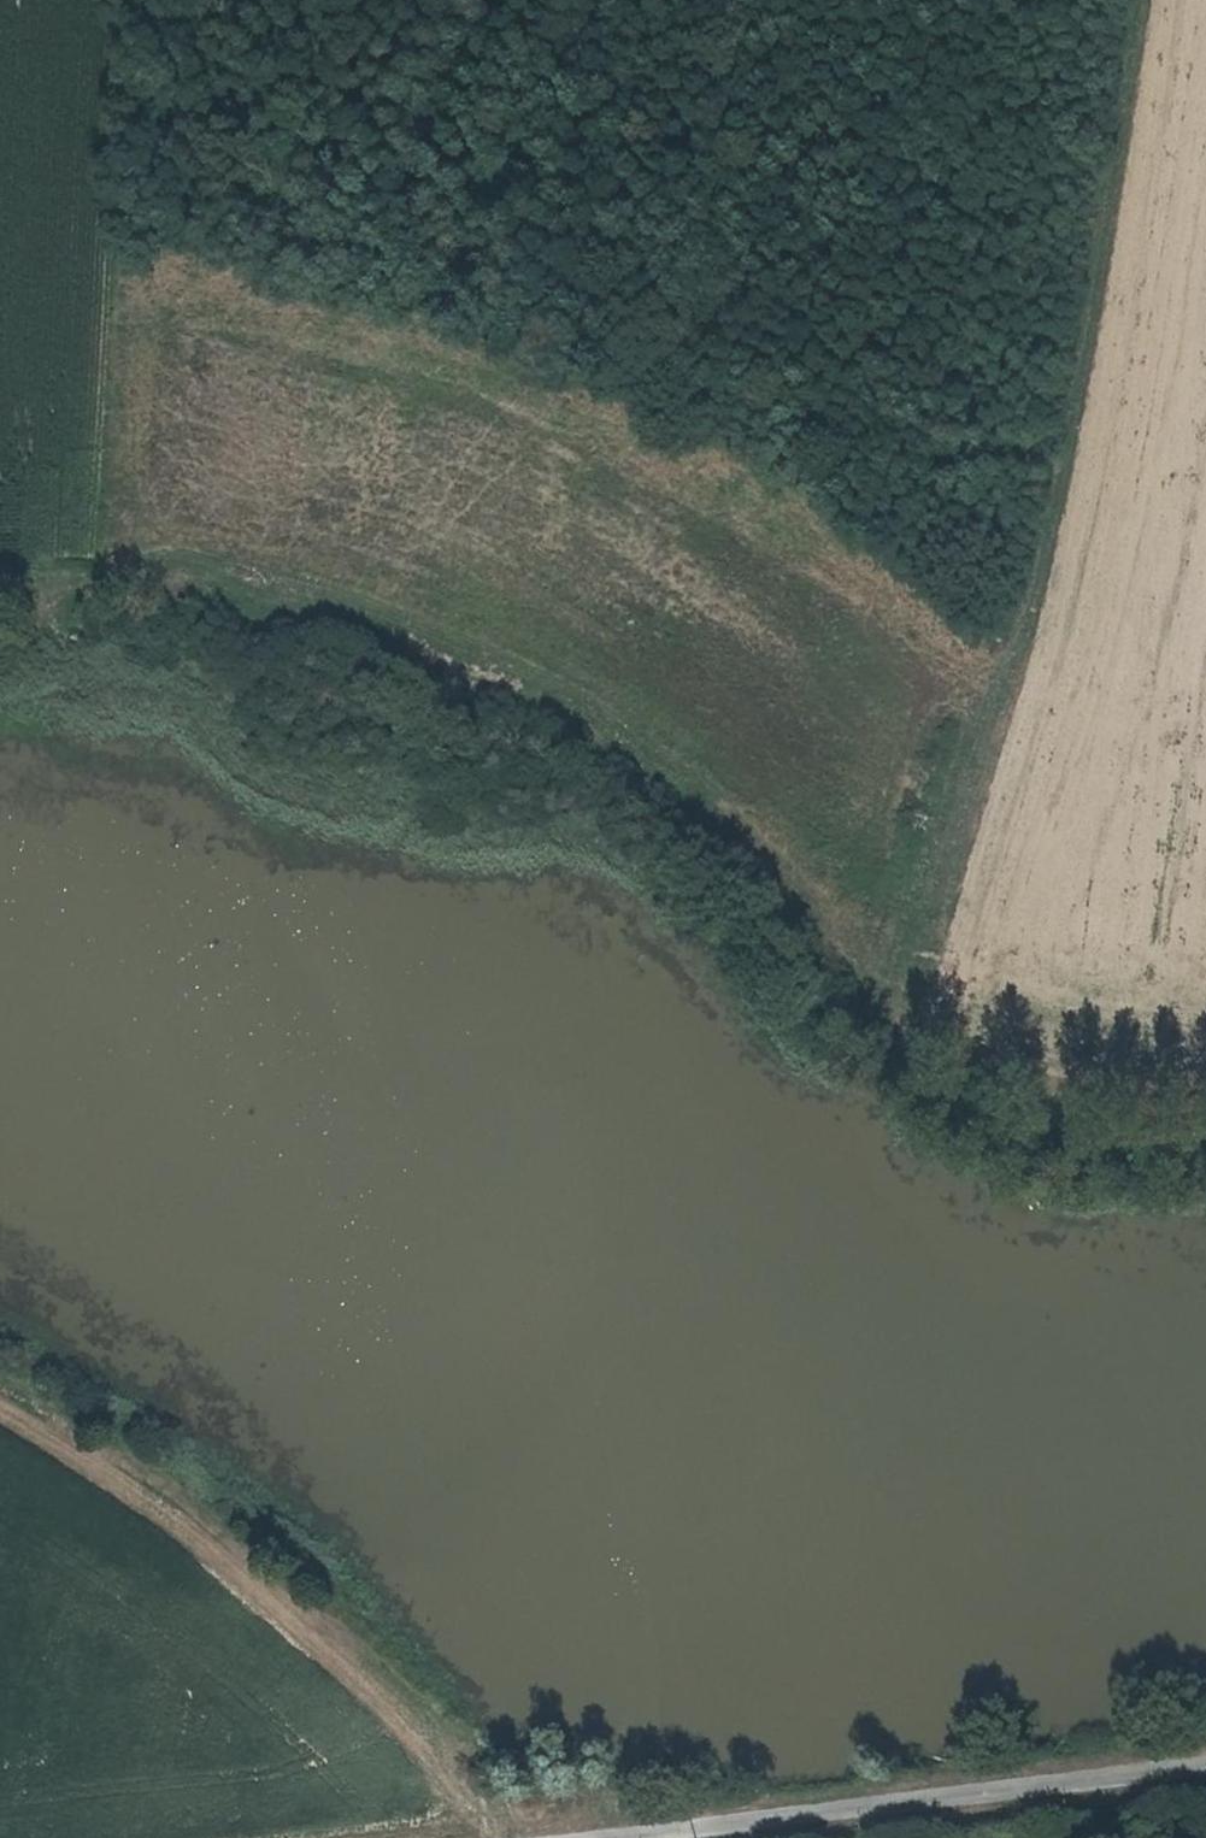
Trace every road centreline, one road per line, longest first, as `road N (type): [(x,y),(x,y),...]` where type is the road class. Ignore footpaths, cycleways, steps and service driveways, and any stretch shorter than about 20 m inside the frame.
road 1 (unclassified): [(1205,1772),(606,1837)]

